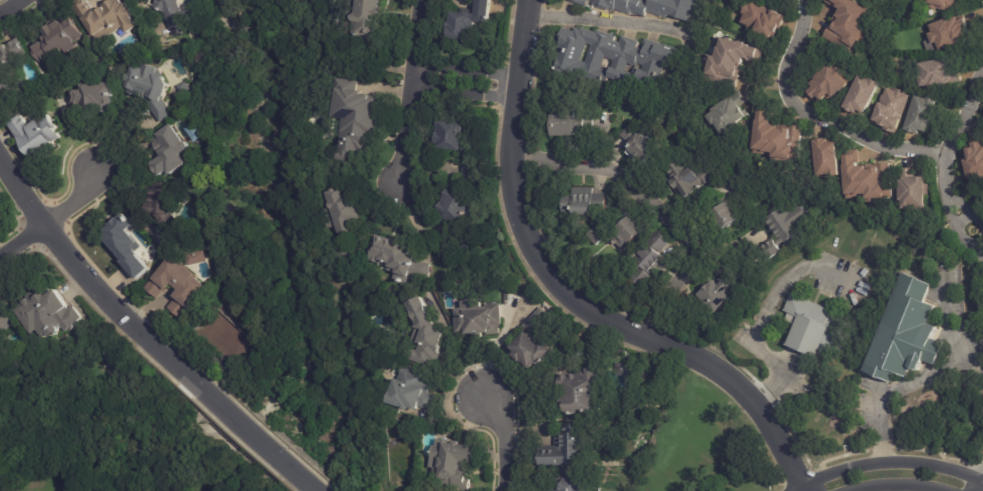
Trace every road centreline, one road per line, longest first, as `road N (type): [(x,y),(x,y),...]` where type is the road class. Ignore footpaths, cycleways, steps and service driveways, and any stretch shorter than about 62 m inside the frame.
road 1 (residential): [(803,490),(782,438),(740,382),(575,299),(529,243),(516,194),(510,85),(528,0)]
road 2 (residential): [(316,490),(77,267),(0,161)]
road 3 (residential): [(812,0),(809,31),(789,70),(799,105),(948,155)]
road 4 (residential): [(982,483),(930,464),(881,461),(794,490)]
road 5 (residential): [(394,175),(421,0)]
road 6 (residential): [(90,172),(75,199),(0,257)]

